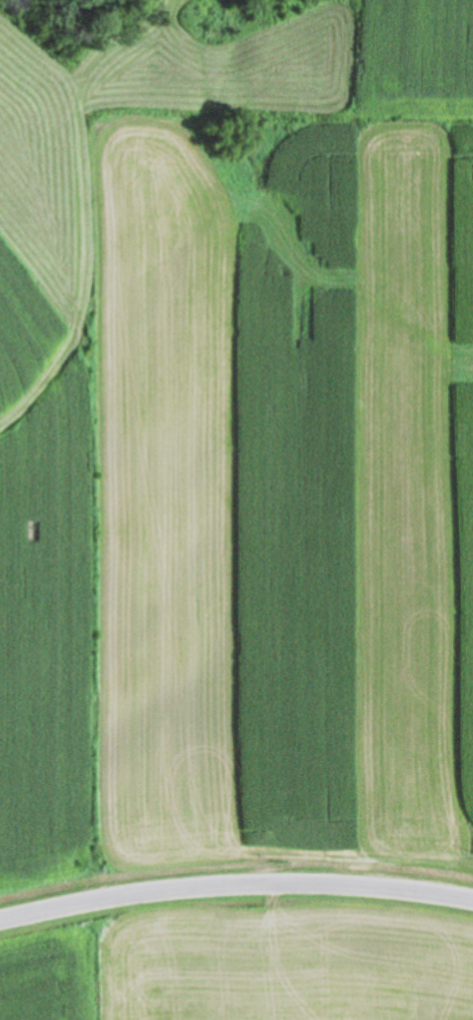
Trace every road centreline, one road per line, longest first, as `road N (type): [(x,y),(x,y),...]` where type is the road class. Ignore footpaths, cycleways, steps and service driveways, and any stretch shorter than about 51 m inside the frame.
road 1 (secondary): [(0,909),(278,860),(421,866),(472,882)]

